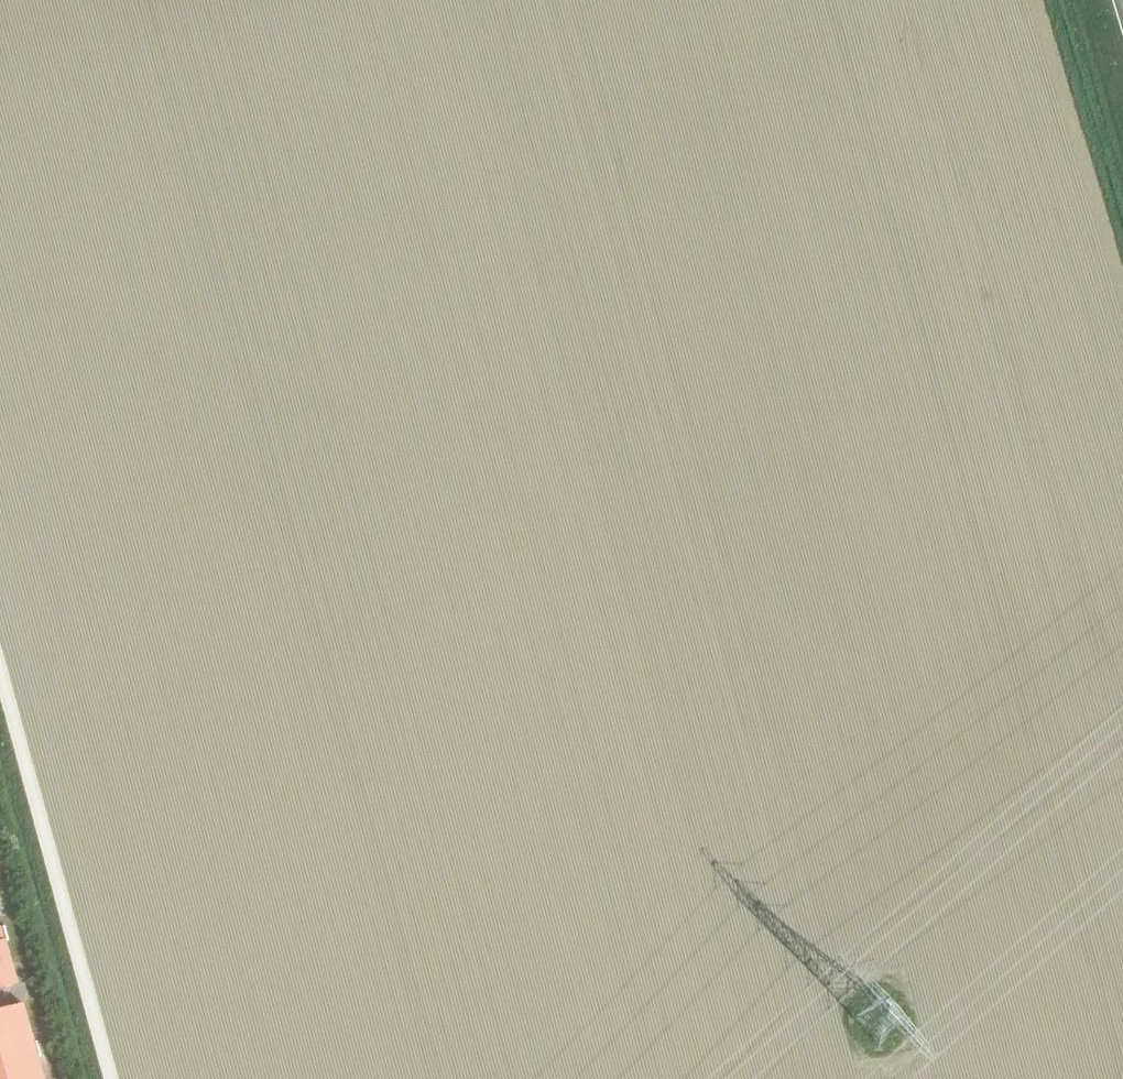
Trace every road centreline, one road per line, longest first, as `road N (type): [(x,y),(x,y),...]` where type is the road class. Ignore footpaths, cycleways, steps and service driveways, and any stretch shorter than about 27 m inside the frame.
road 1 (track): [(0,670),(113,1078)]

